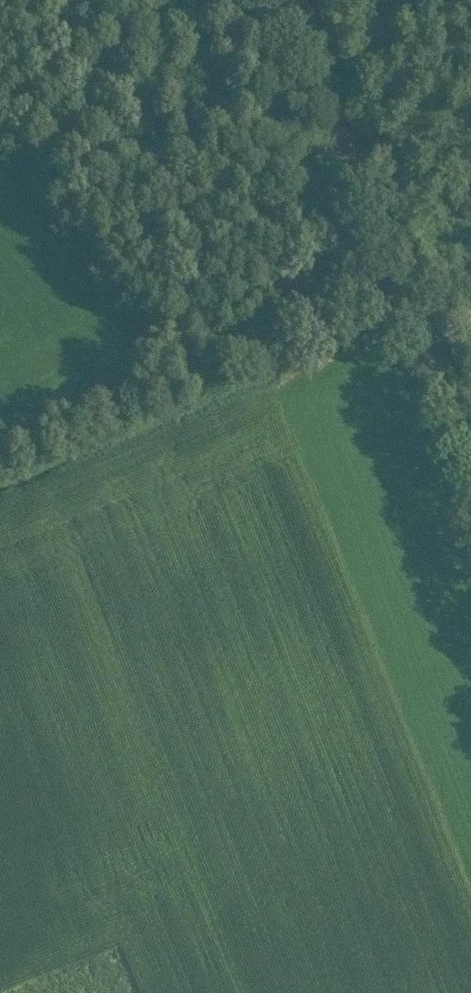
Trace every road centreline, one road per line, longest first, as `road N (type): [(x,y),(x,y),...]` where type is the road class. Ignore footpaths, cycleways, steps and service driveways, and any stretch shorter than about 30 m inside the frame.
road 1 (track): [(292,0),(408,293)]
road 2 (track): [(408,293),(470,446)]

